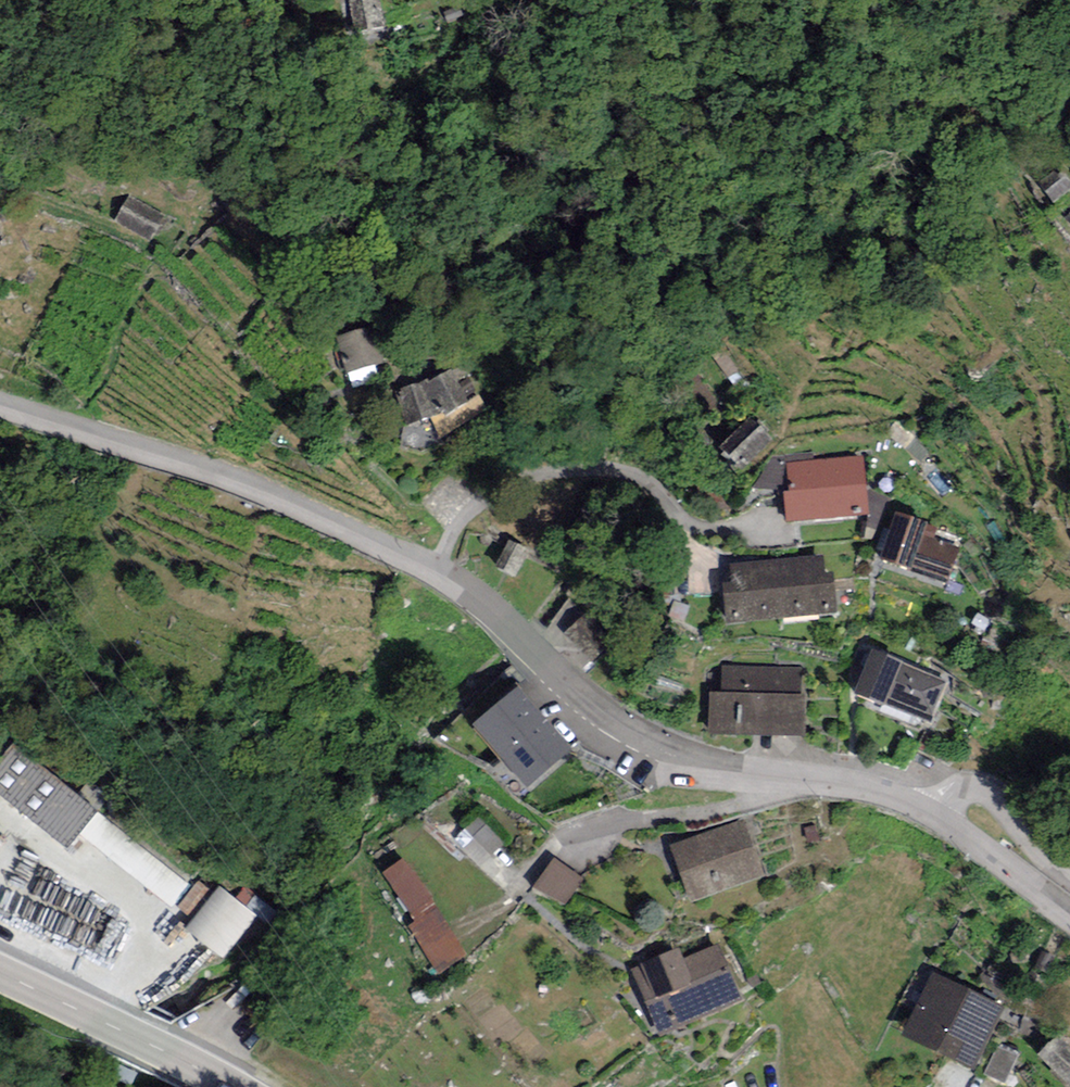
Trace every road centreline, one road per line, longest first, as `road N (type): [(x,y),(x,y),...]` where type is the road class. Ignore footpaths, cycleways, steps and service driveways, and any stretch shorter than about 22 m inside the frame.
road 1 (unclassified): [(0,406),(208,471),(352,529),(463,589),(546,664)]
road 2 (residential): [(546,664),(626,726),(685,754),(876,789),(932,812)]
road 3 (track): [(95,1022),(136,970),(148,943),(145,924),(118,890),(0,827)]
road 4 (secondary): [(227,1086),(0,977)]
road 5 (residential): [(1069,879),(990,794),(956,792),(932,812)]
road 6 (residential): [(932,812),(1069,912)]

